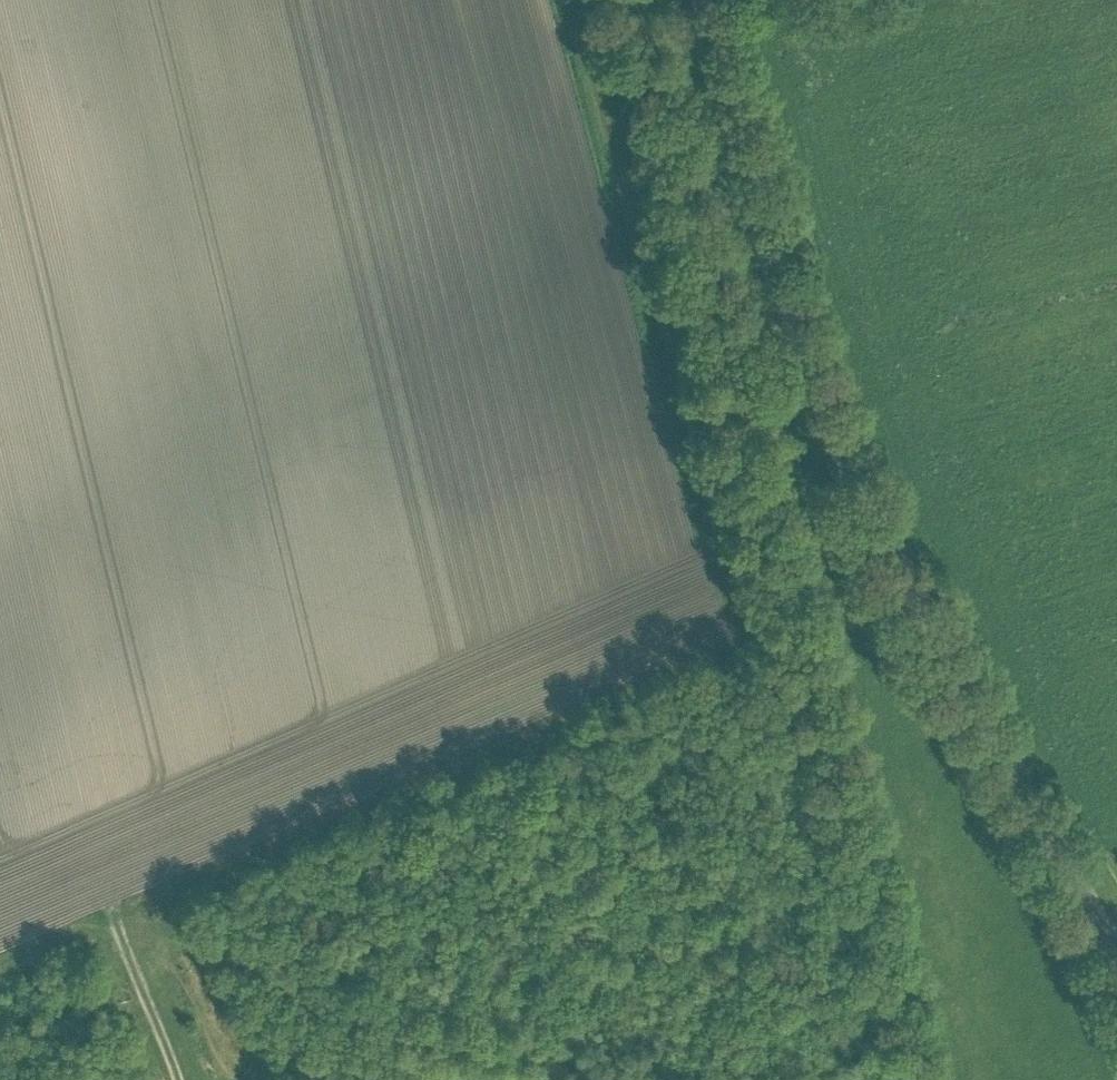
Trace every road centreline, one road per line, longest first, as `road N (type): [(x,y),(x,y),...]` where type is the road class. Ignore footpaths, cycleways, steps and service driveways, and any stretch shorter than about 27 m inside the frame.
road 1 (tertiary): [(1116,959),(836,439),(793,328),(702,0)]

